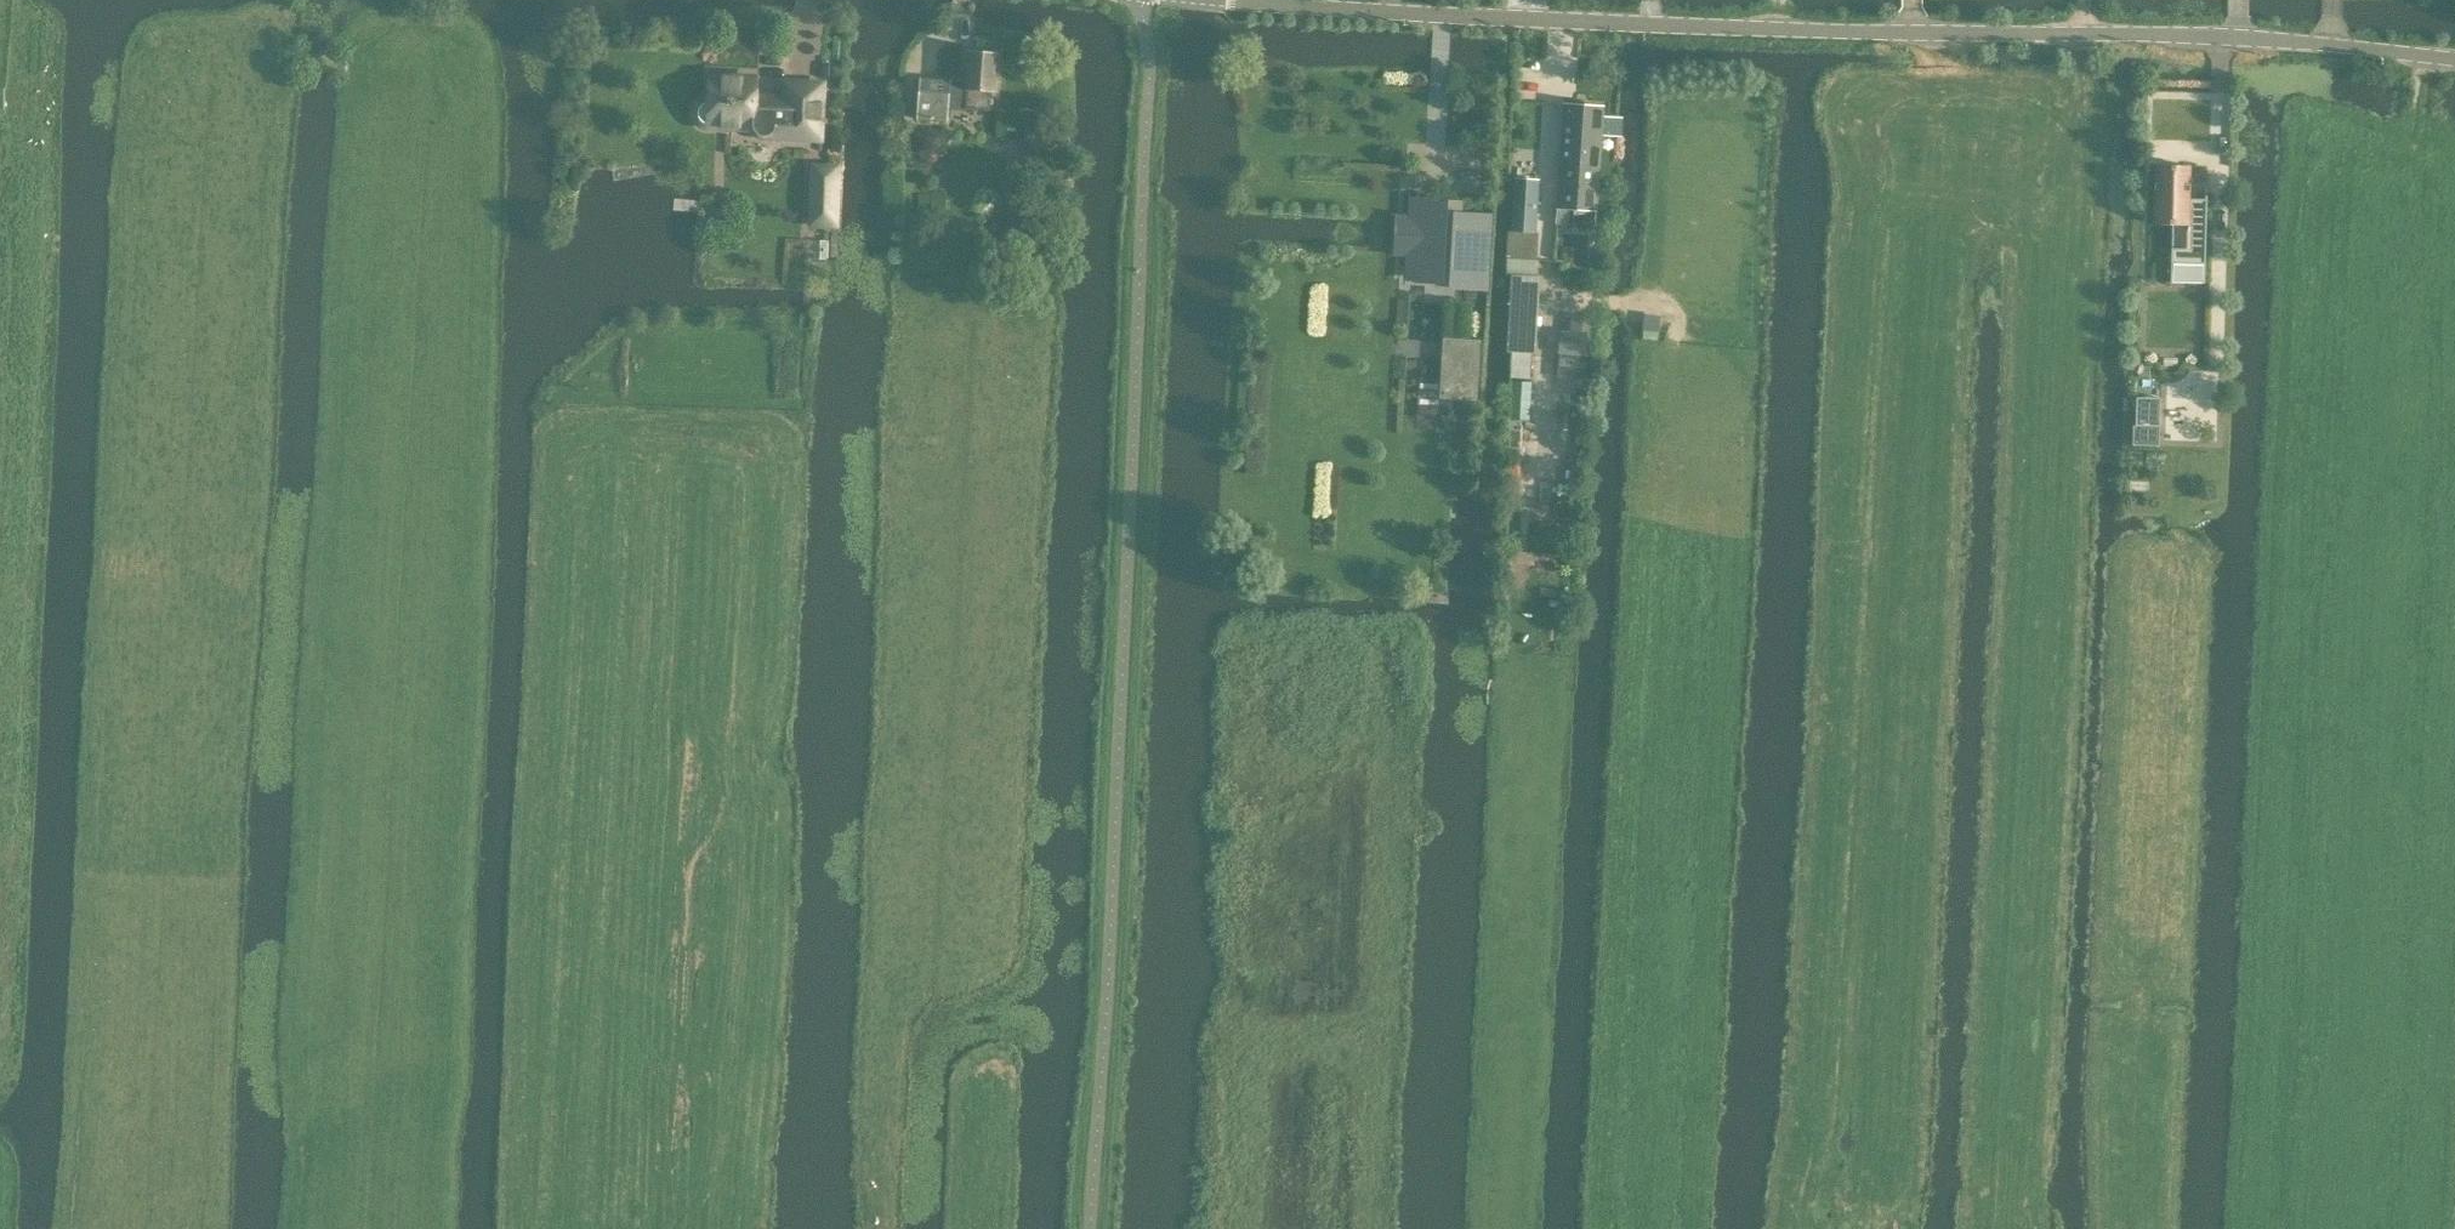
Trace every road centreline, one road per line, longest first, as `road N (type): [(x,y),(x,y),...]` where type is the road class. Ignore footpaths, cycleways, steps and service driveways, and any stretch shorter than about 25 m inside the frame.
road 1 (unclassified): [(1239,0),(1545,19),(2279,38),(2454,53)]

